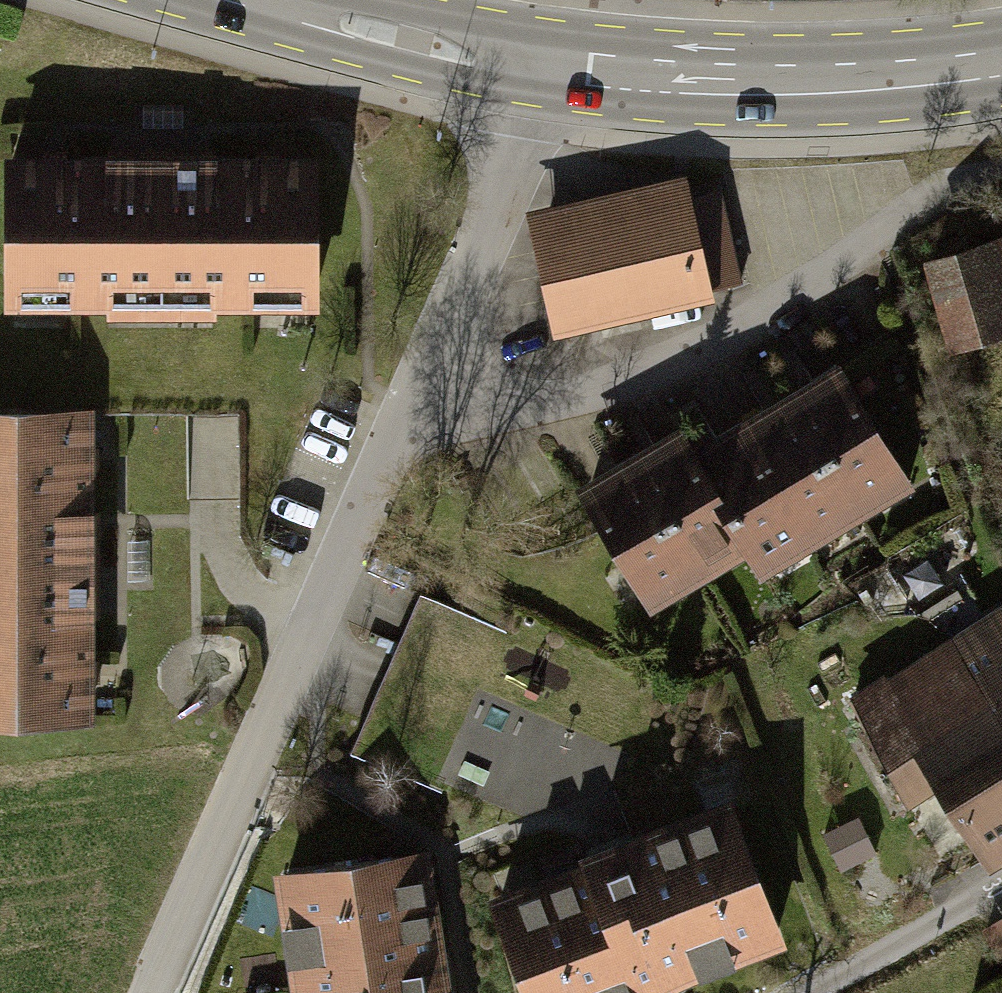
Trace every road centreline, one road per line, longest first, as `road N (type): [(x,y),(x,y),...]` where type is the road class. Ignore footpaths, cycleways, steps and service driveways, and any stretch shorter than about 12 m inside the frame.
road 1 (residential): [(421,386),(531,403),(629,383),(759,314),(942,186)]
road 2 (primary): [(551,64),(780,81),(1001,64)]
road 3 (residential): [(421,386),(256,752)]
road 4 (residential): [(551,64),(421,386)]
road 5 (primary): [(244,0),(551,64)]
road 6 (track): [(150,992),(256,752)]
road 7 (track): [(1001,881),(810,992)]

